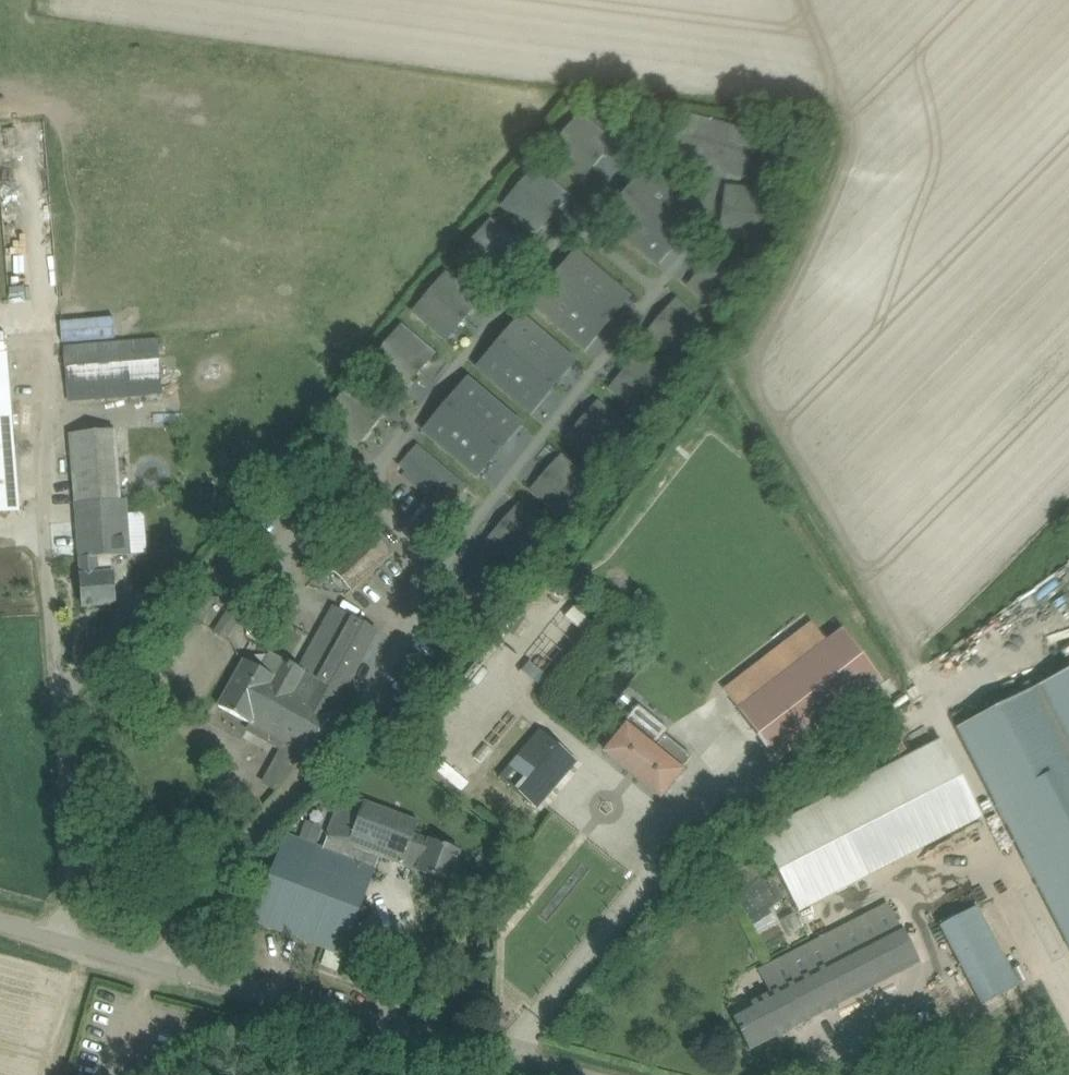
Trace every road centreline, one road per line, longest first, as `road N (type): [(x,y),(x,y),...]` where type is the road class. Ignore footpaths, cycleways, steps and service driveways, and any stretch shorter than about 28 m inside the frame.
road 1 (unclassified): [(578,1074),(0,922)]

